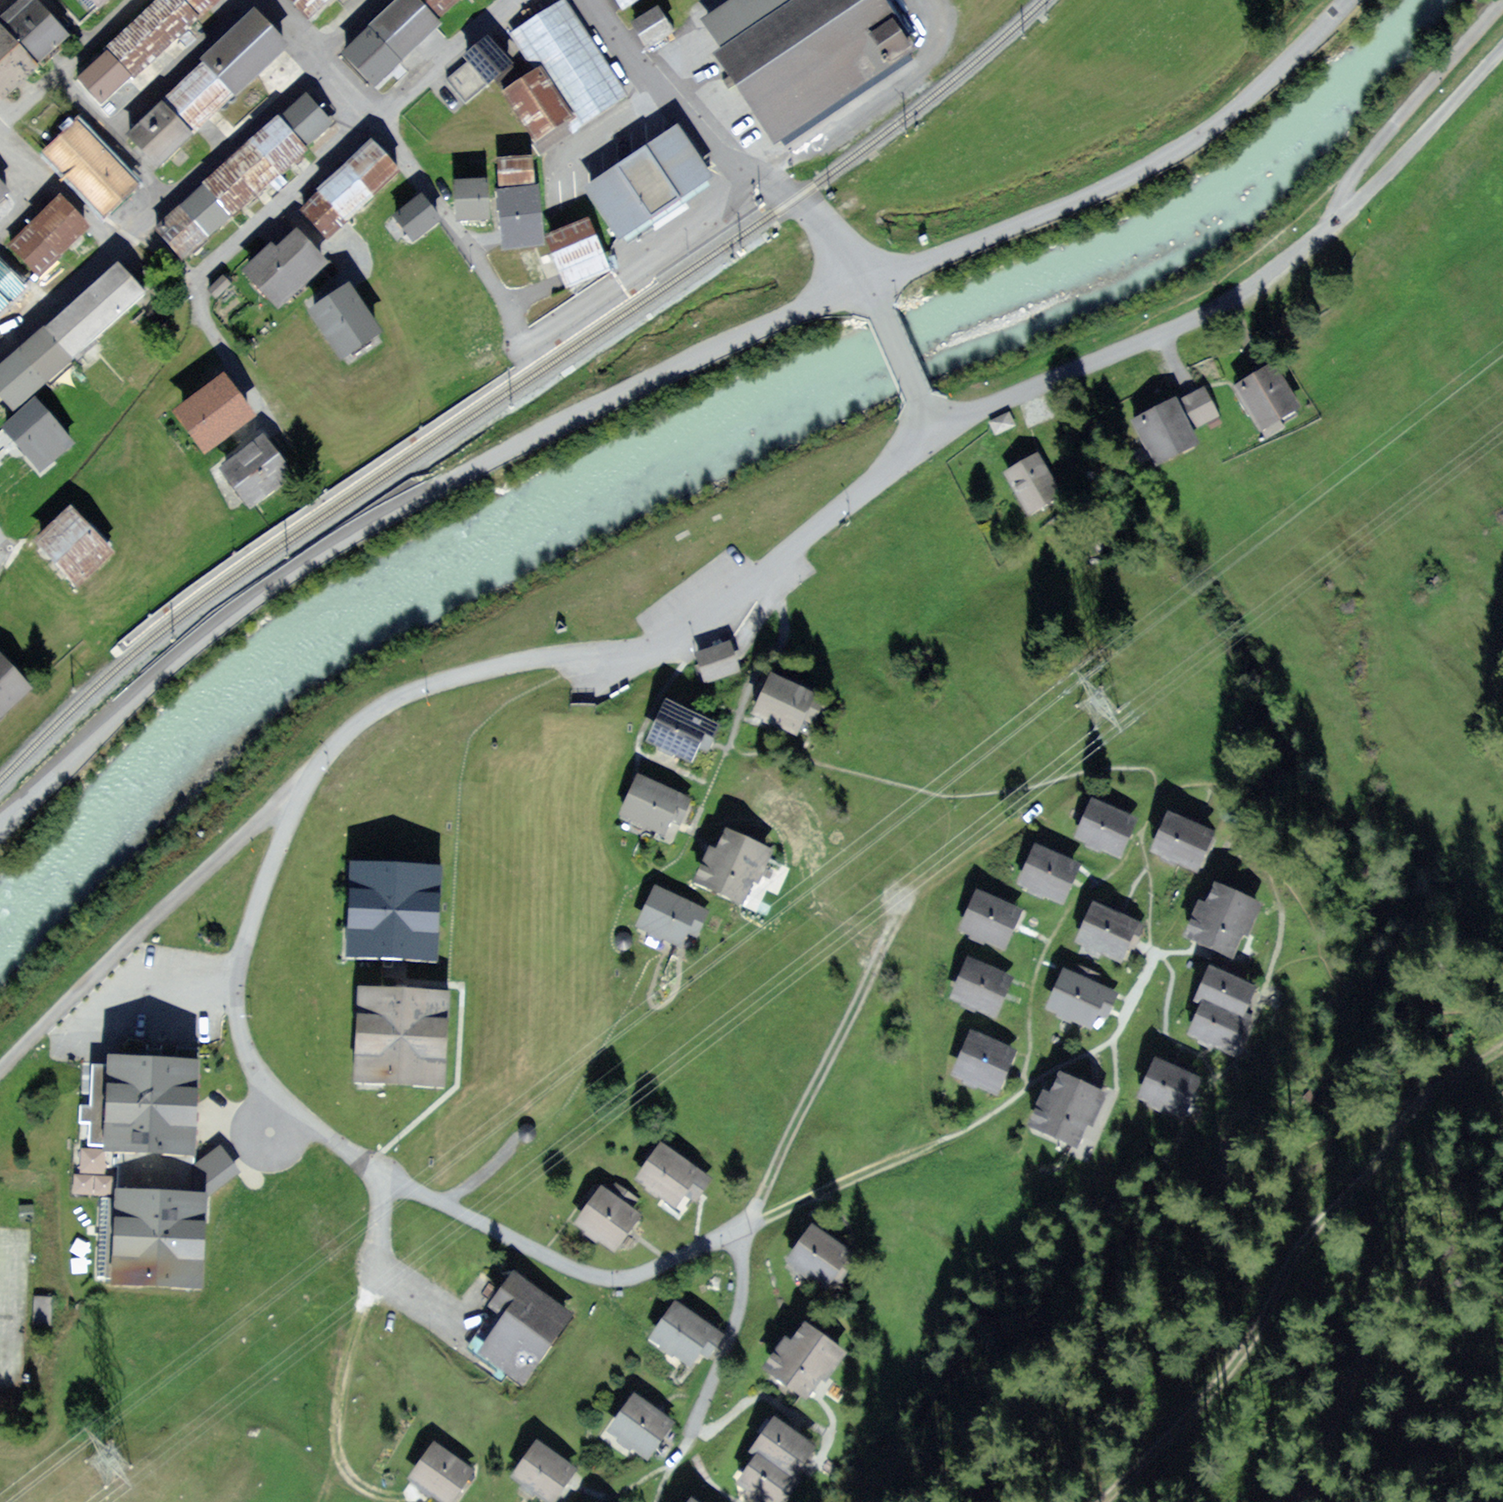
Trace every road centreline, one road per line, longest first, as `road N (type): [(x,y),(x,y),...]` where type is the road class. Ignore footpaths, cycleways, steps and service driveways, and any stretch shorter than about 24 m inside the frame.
road 1 (residential): [(934,426),(789,552),(659,643),(444,677),(360,718),(320,762),(298,803),(248,934),(237,1007),(251,1062),(274,1092),(362,1151),(378,1171),(603,1277),(656,1266),(940,1138)]
road 2 (unclassified): [(865,278),(565,423),(310,560),(180,652),(0,835)]
road 3 (residential): [(934,426),(1241,296),(1349,208),(1502,45)]
road 4 (unclassified): [(1345,0),(1226,115),(1136,172),(865,278)]
road 5 (track): [(1102,1501),(1272,1322),(1312,1235),(1420,1090)]
road 6 (track): [(320,762),(0,1072)]
road 7 (residential): [(865,278),(818,217),(697,135),(594,0)]
road 8 (residential): [(376,116),(466,240),(525,347)]
road 9 (track): [(1337,218),(1361,164),(1502,0)]
road 10 (track): [(370,1254),(322,1501)]
road 11 (residential): [(195,276),(376,116)]
road 12 (residential): [(161,185),(320,54)]
road 13 (residential): [(376,116),(509,0)]
road 14 (residential): [(0,348),(125,234)]
road 15 (residential): [(934,426),(865,278)]
road 16 (residential): [(271,416),(204,321),(195,276)]
road 17 (residential): [(53,66),(161,185)]

